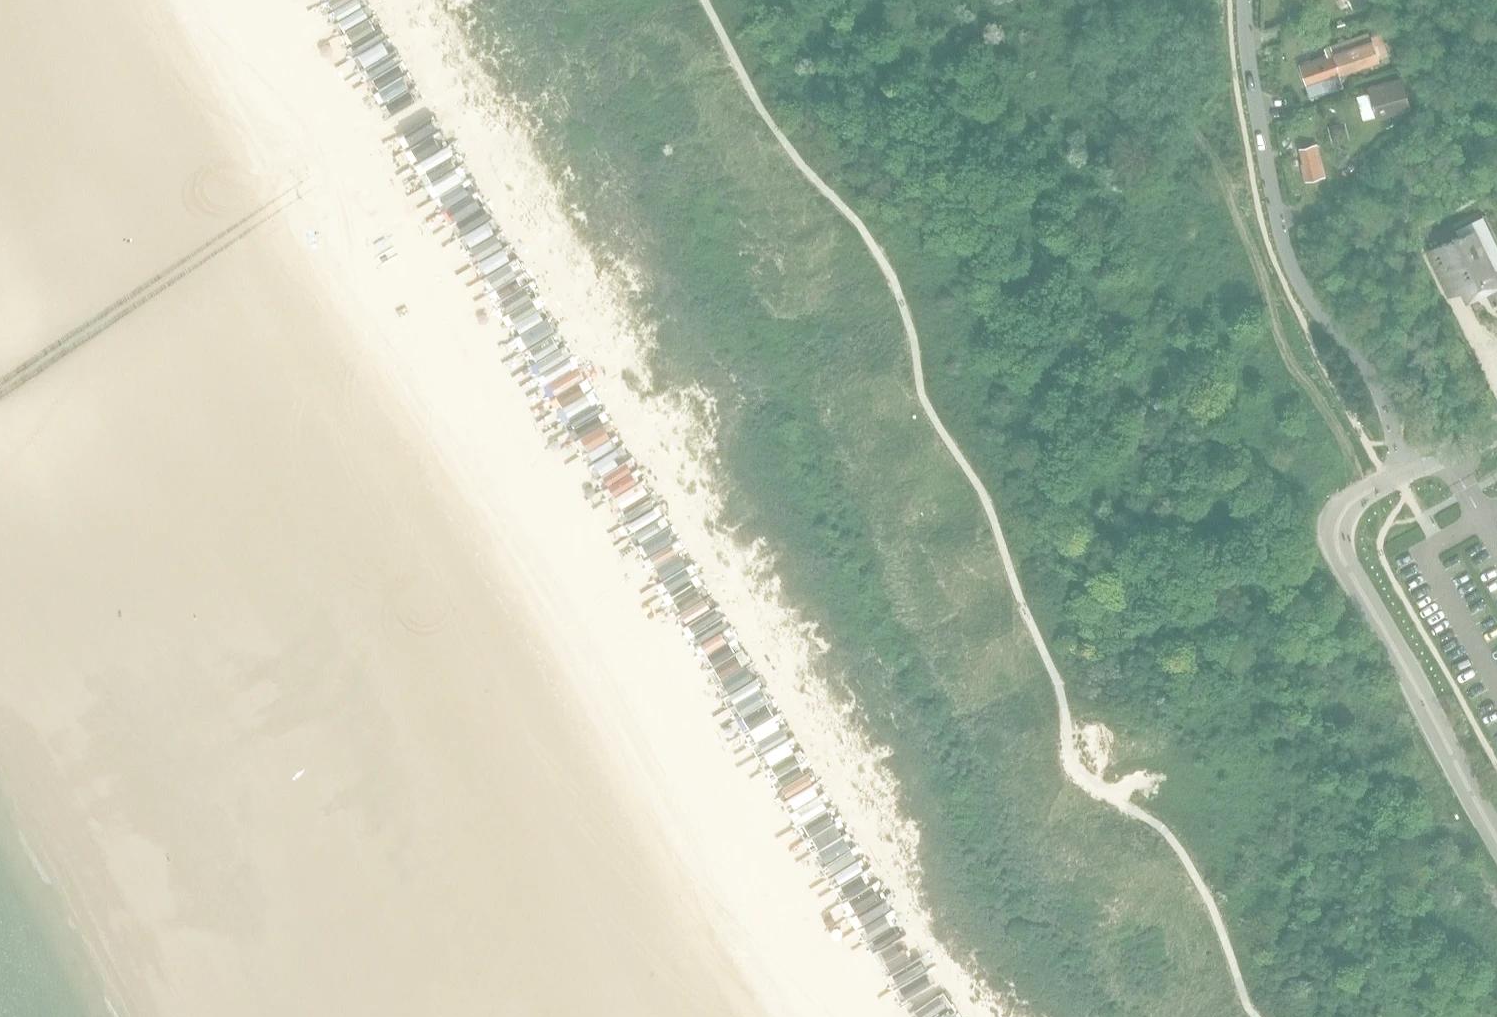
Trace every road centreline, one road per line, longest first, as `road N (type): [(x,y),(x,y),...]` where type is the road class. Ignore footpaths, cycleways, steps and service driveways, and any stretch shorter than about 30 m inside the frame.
road 1 (residential): [(1244,0),(1248,64),(1284,247),(1300,284),(1363,359),(1383,396),(1401,474)]
road 2 (unclassified): [(1496,835),(1336,537),(1344,510),(1401,474)]

